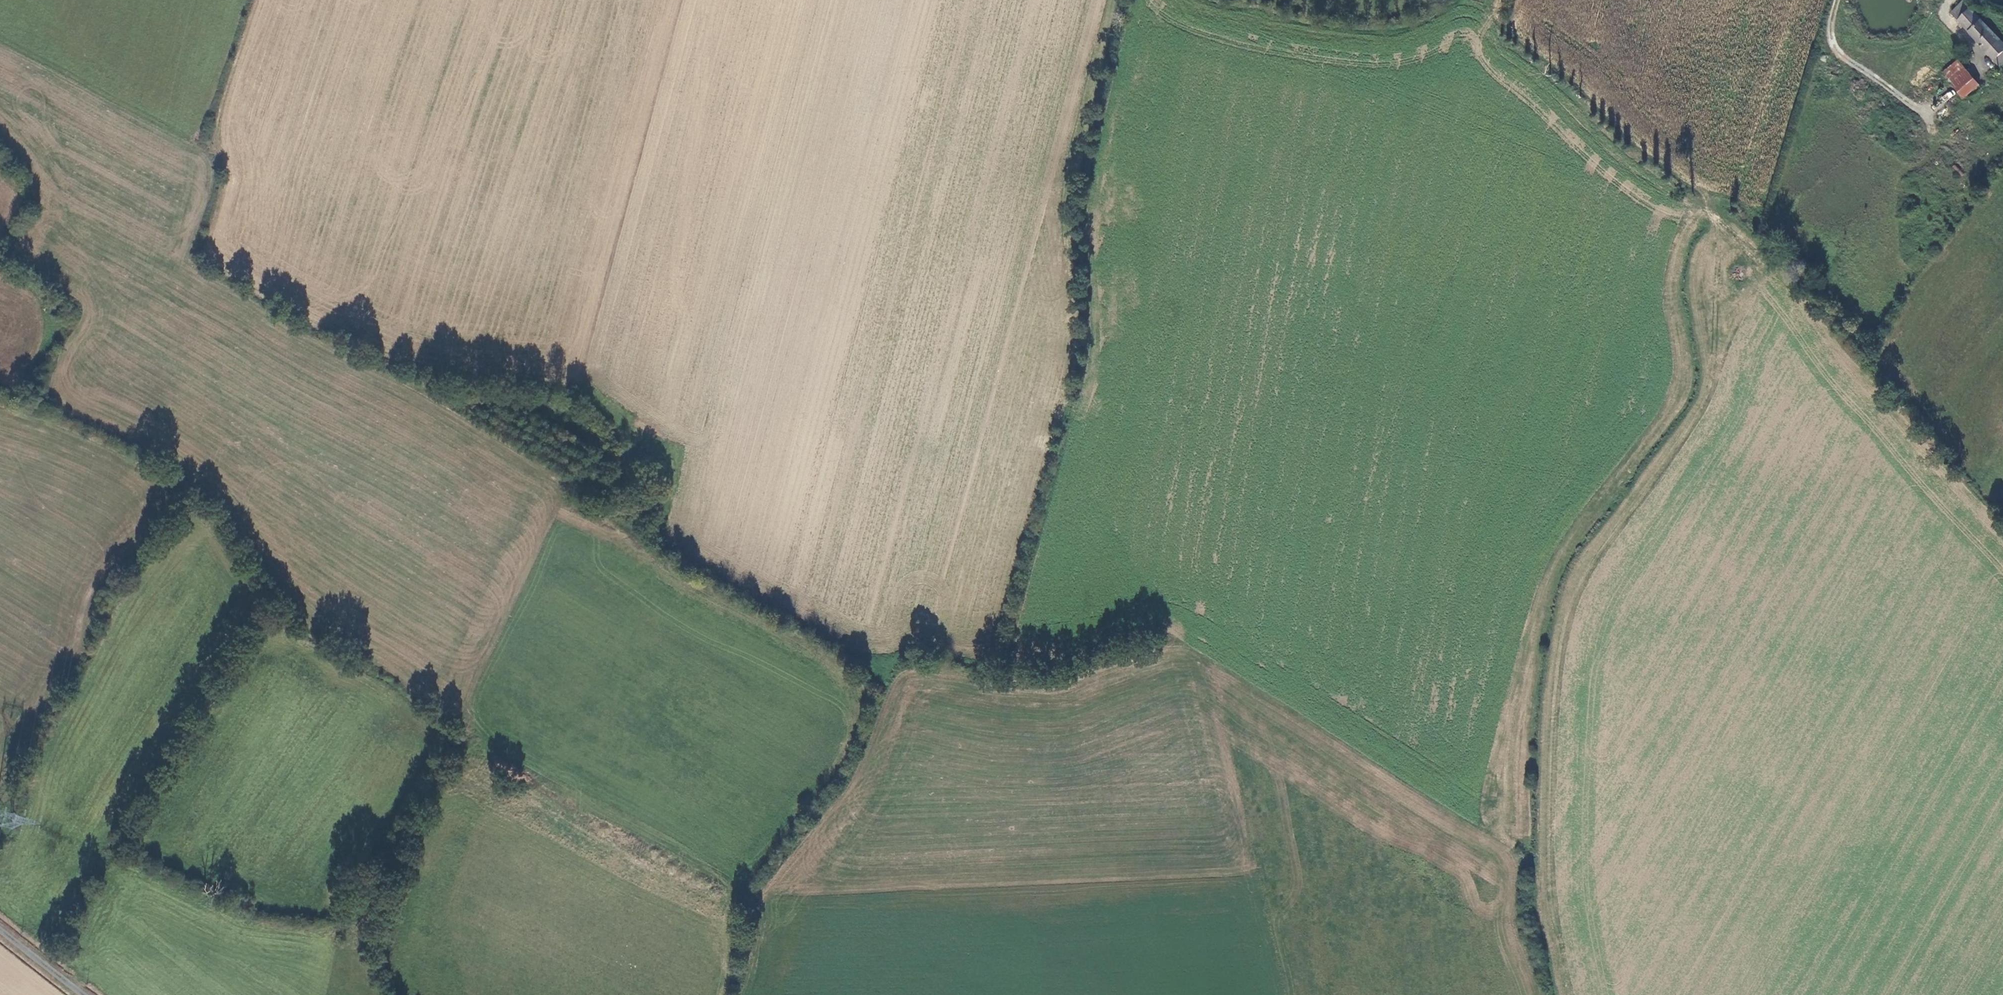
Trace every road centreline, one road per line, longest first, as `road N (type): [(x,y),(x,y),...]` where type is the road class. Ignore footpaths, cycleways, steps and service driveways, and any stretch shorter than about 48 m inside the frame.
road 1 (track): [(1839,0),(1830,37),(1835,51),(1911,105),(1941,106)]

